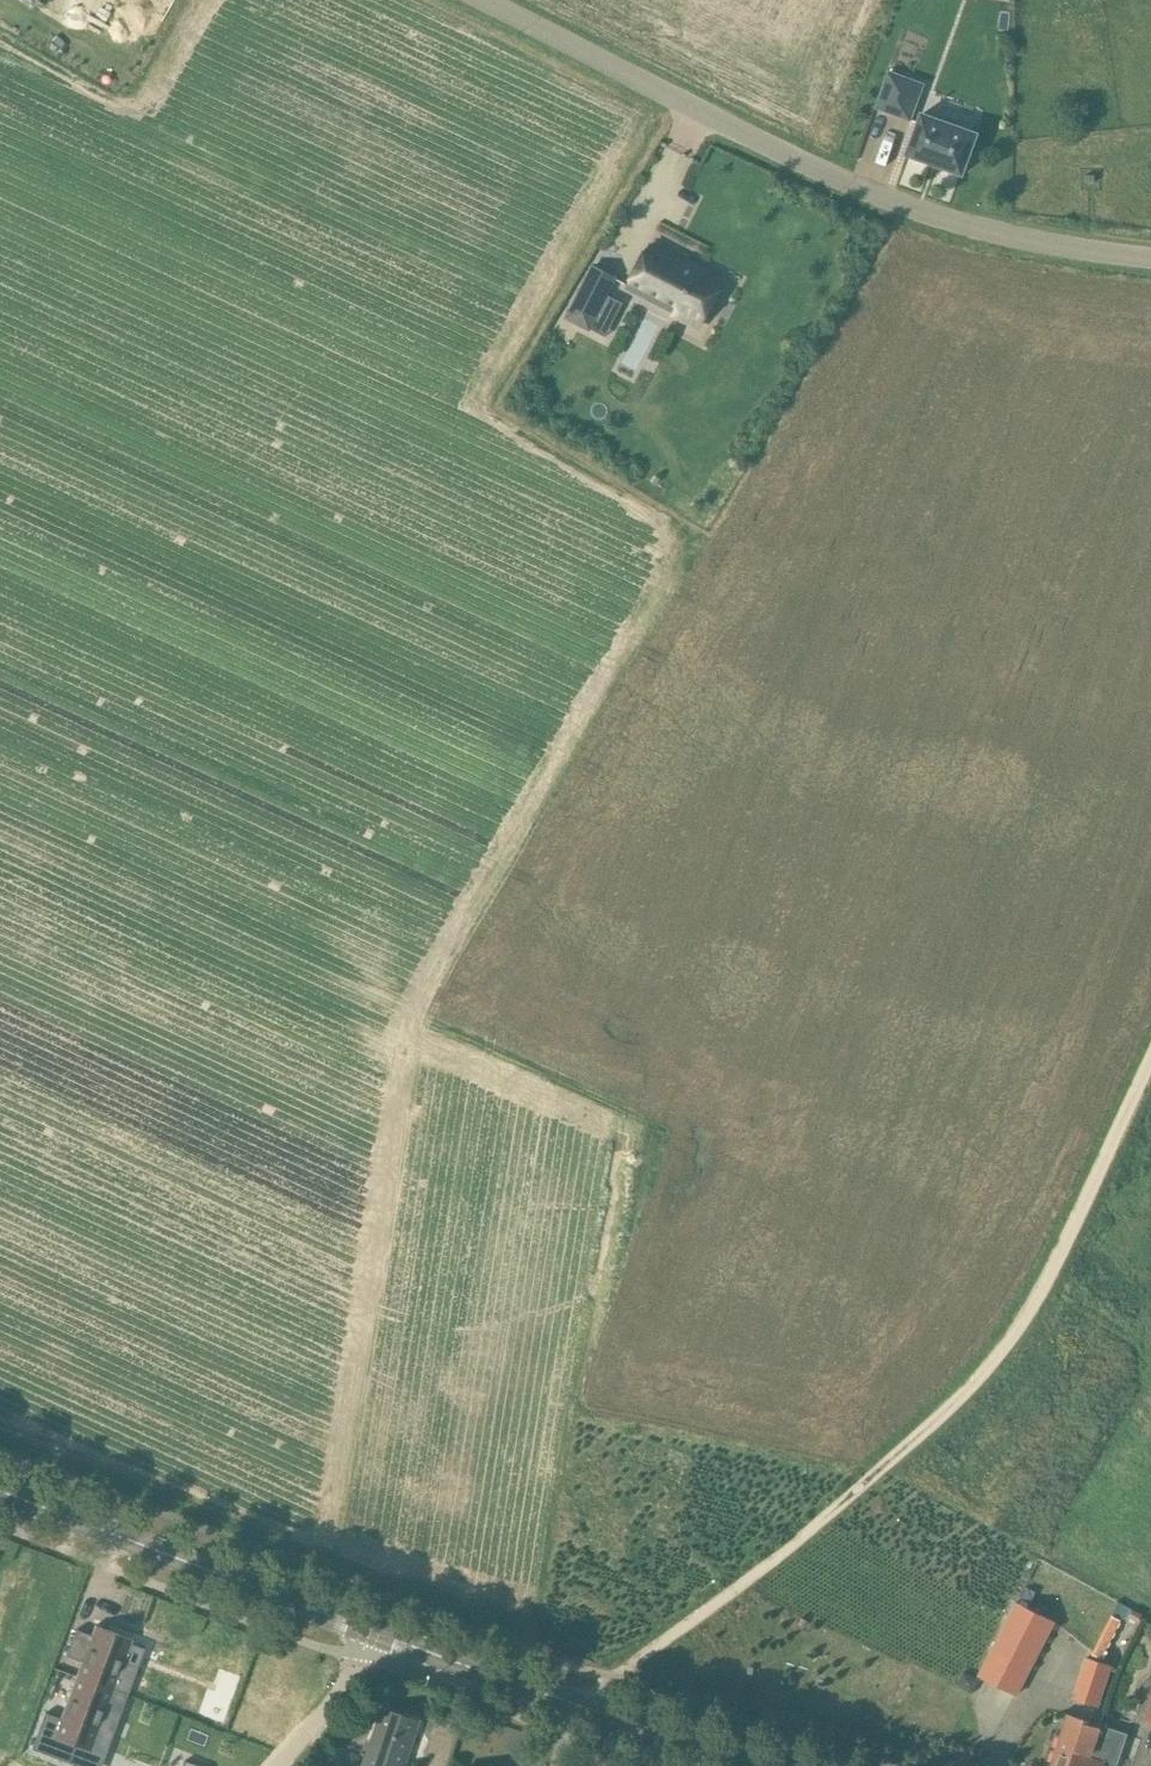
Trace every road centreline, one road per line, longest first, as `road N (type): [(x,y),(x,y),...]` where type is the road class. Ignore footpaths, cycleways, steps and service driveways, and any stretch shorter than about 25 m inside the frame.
road 1 (track): [(604,1712),(614,1680),(859,1488),(978,1375),(1047,1275),(1150,1057)]
road 2 (unclassified): [(1150,258),(977,227),(874,192),(485,0)]
road 3 (tertiary): [(783,1765),(373,1631)]
road 4 (tertiary): [(373,1631),(0,1489)]
road 5 (residential): [(273,1765),(330,1703),(373,1631)]

